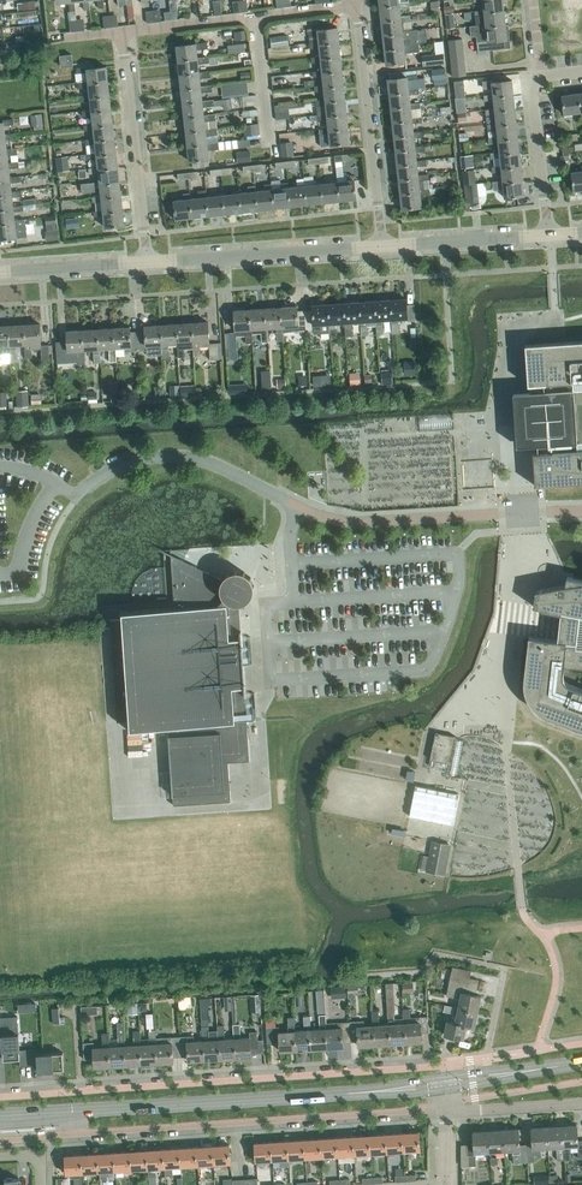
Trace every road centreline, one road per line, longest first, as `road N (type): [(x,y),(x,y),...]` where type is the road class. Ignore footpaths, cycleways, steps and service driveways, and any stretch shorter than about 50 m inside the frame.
road 1 (residential): [(146,262),(122,32),(357,2)]
road 2 (residential): [(442,1065),(0,1096)]
road 3 (residential): [(72,1111),(75,1133),(444,1108)]
road 4 (secondary): [(72,1111),(444,1083)]
road 5 (residential): [(383,247),(357,2)]
road 6 (residential): [(146,262),(383,247)]
road 7 (residential): [(383,247),(550,235)]
road 8 (residential): [(550,235),(532,92),(543,76)]
road 9 (residential): [(0,272),(146,262)]
road 10 (secondary): [(444,1083),(581,1063)]
road 11 (residential): [(505,967),(485,1060),(442,1065)]
road 12 (residential): [(444,1108),(581,1102)]

